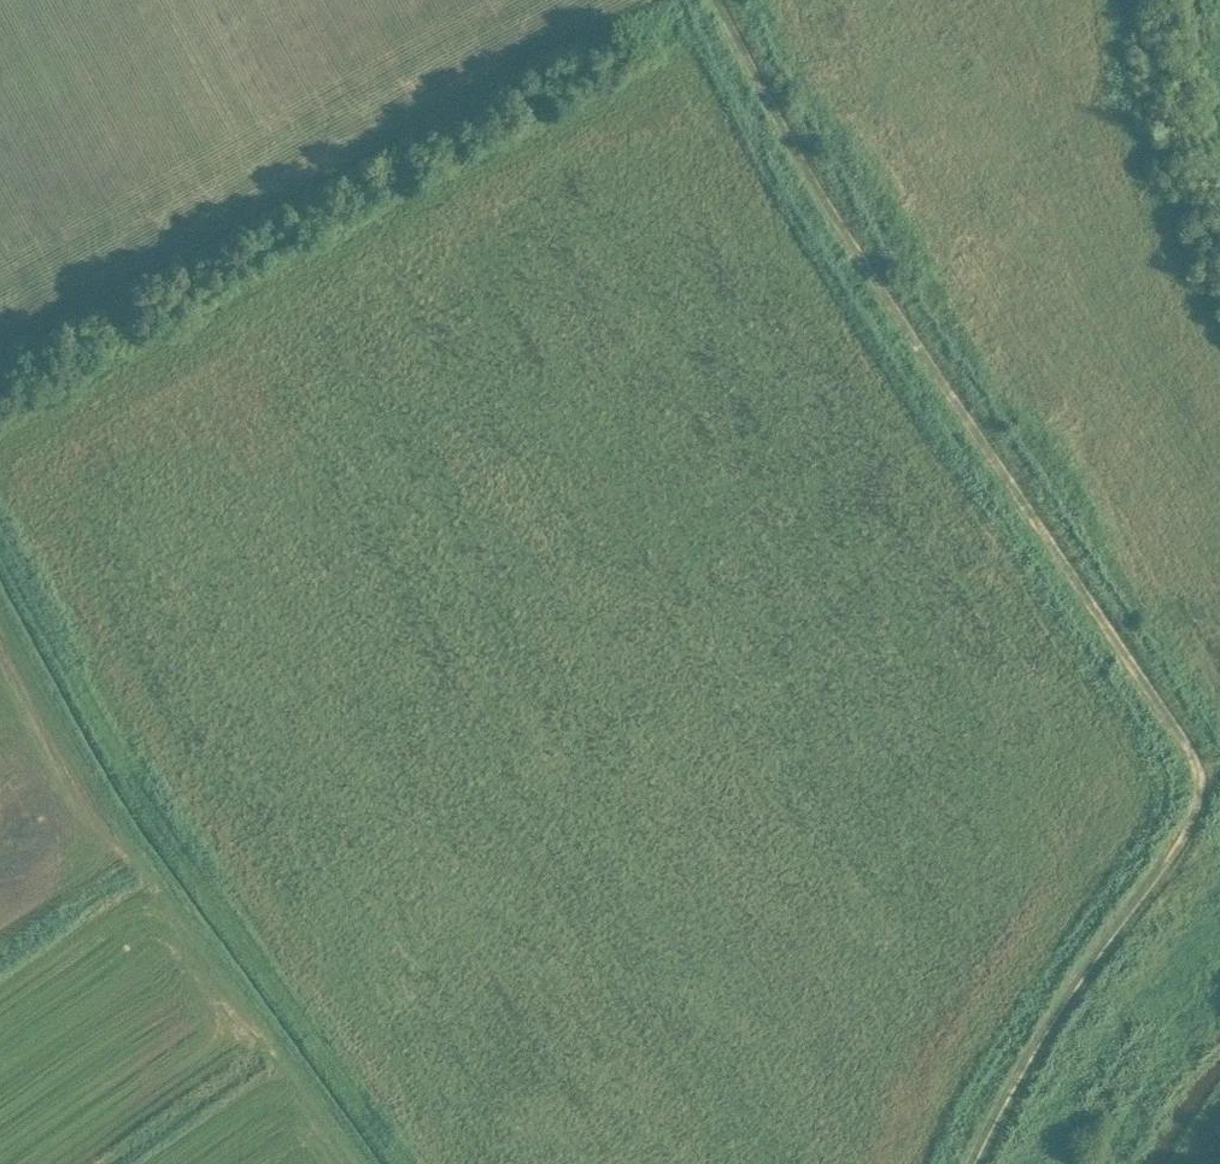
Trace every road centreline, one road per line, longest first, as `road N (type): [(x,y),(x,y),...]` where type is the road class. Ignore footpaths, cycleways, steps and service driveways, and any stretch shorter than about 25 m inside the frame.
road 1 (track): [(974,1163),(1008,1091),(1197,811),(1192,742),(837,219),(719,0)]

